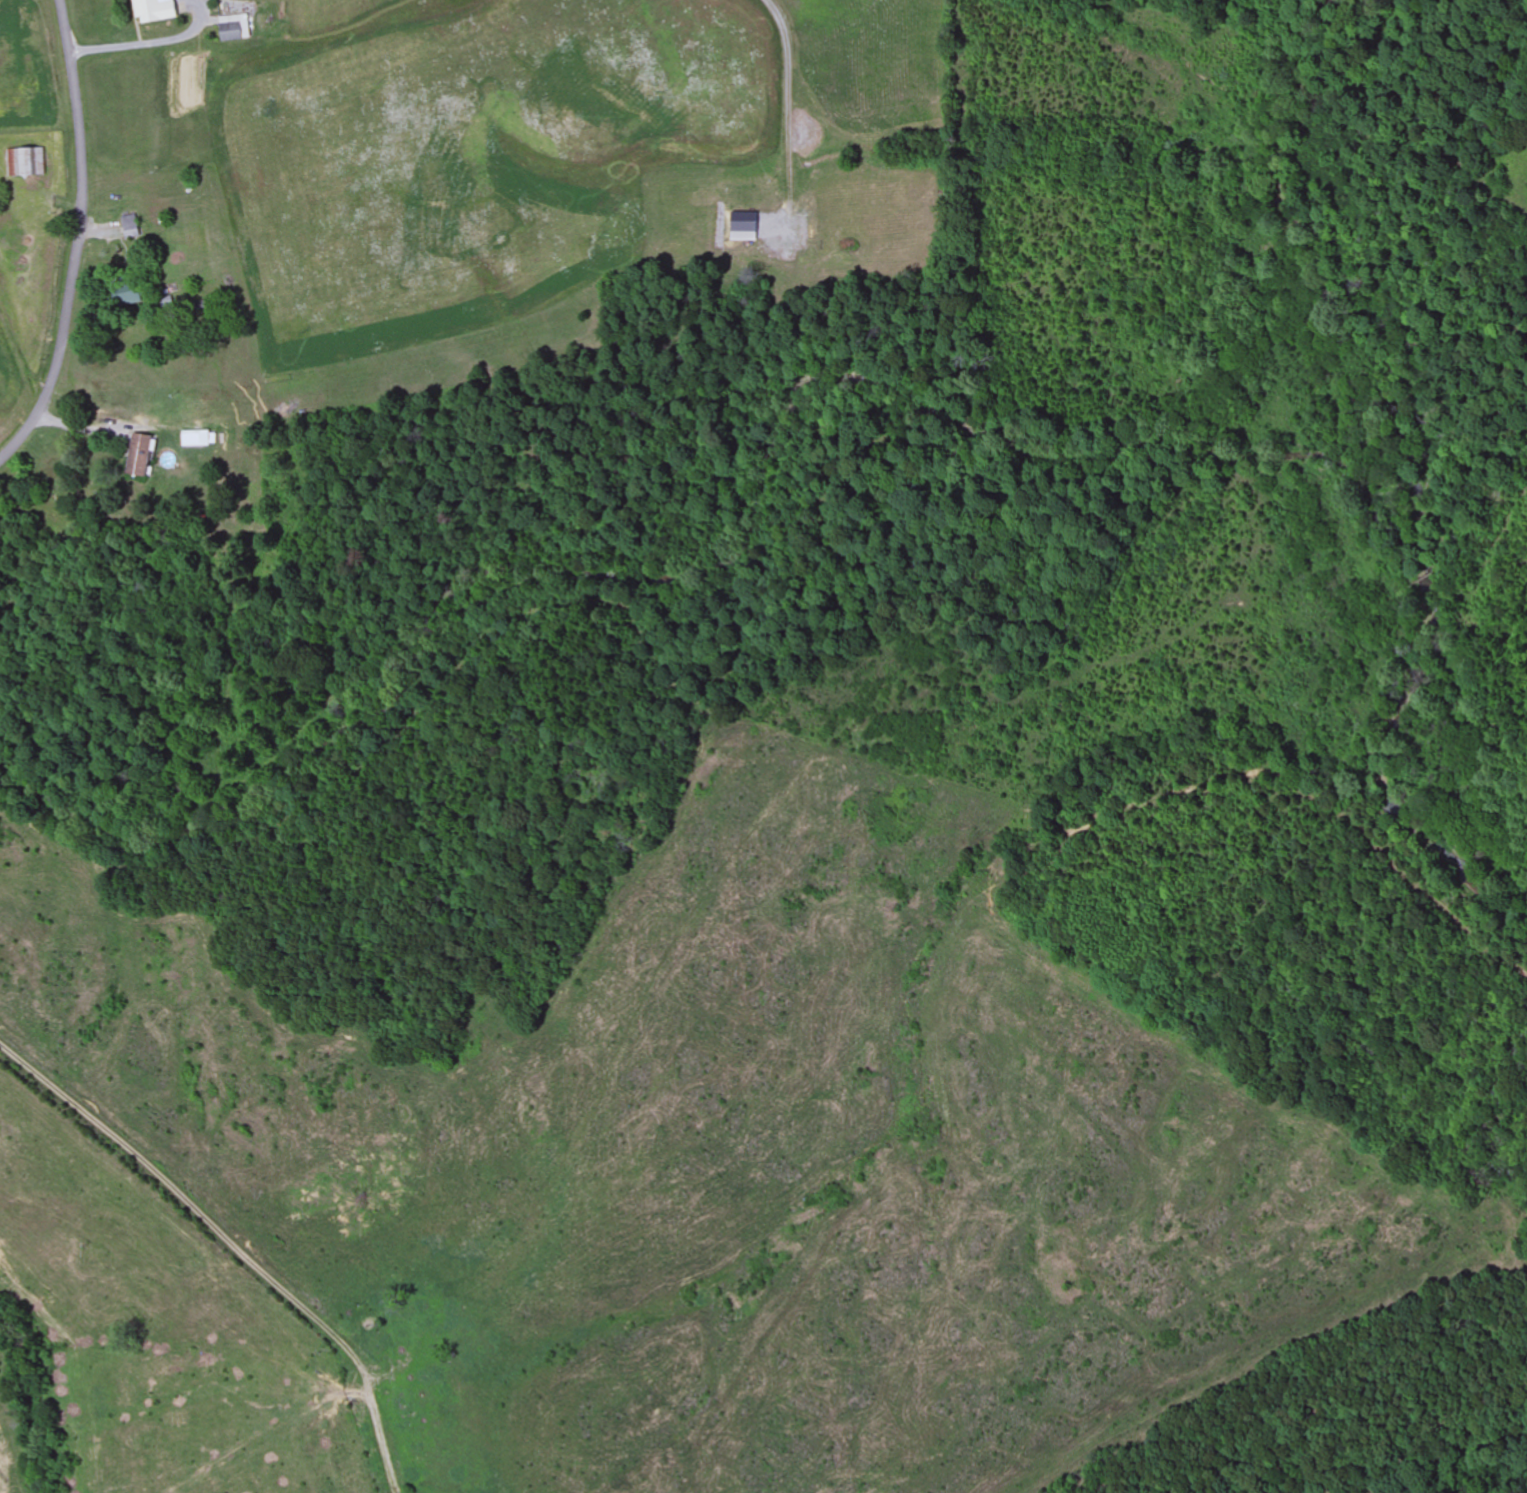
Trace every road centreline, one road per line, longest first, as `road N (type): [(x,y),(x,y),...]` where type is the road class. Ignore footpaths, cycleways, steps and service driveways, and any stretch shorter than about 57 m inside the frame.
road 1 (residential): [(0,462),(44,405),(77,264),(83,171),(61,0)]

